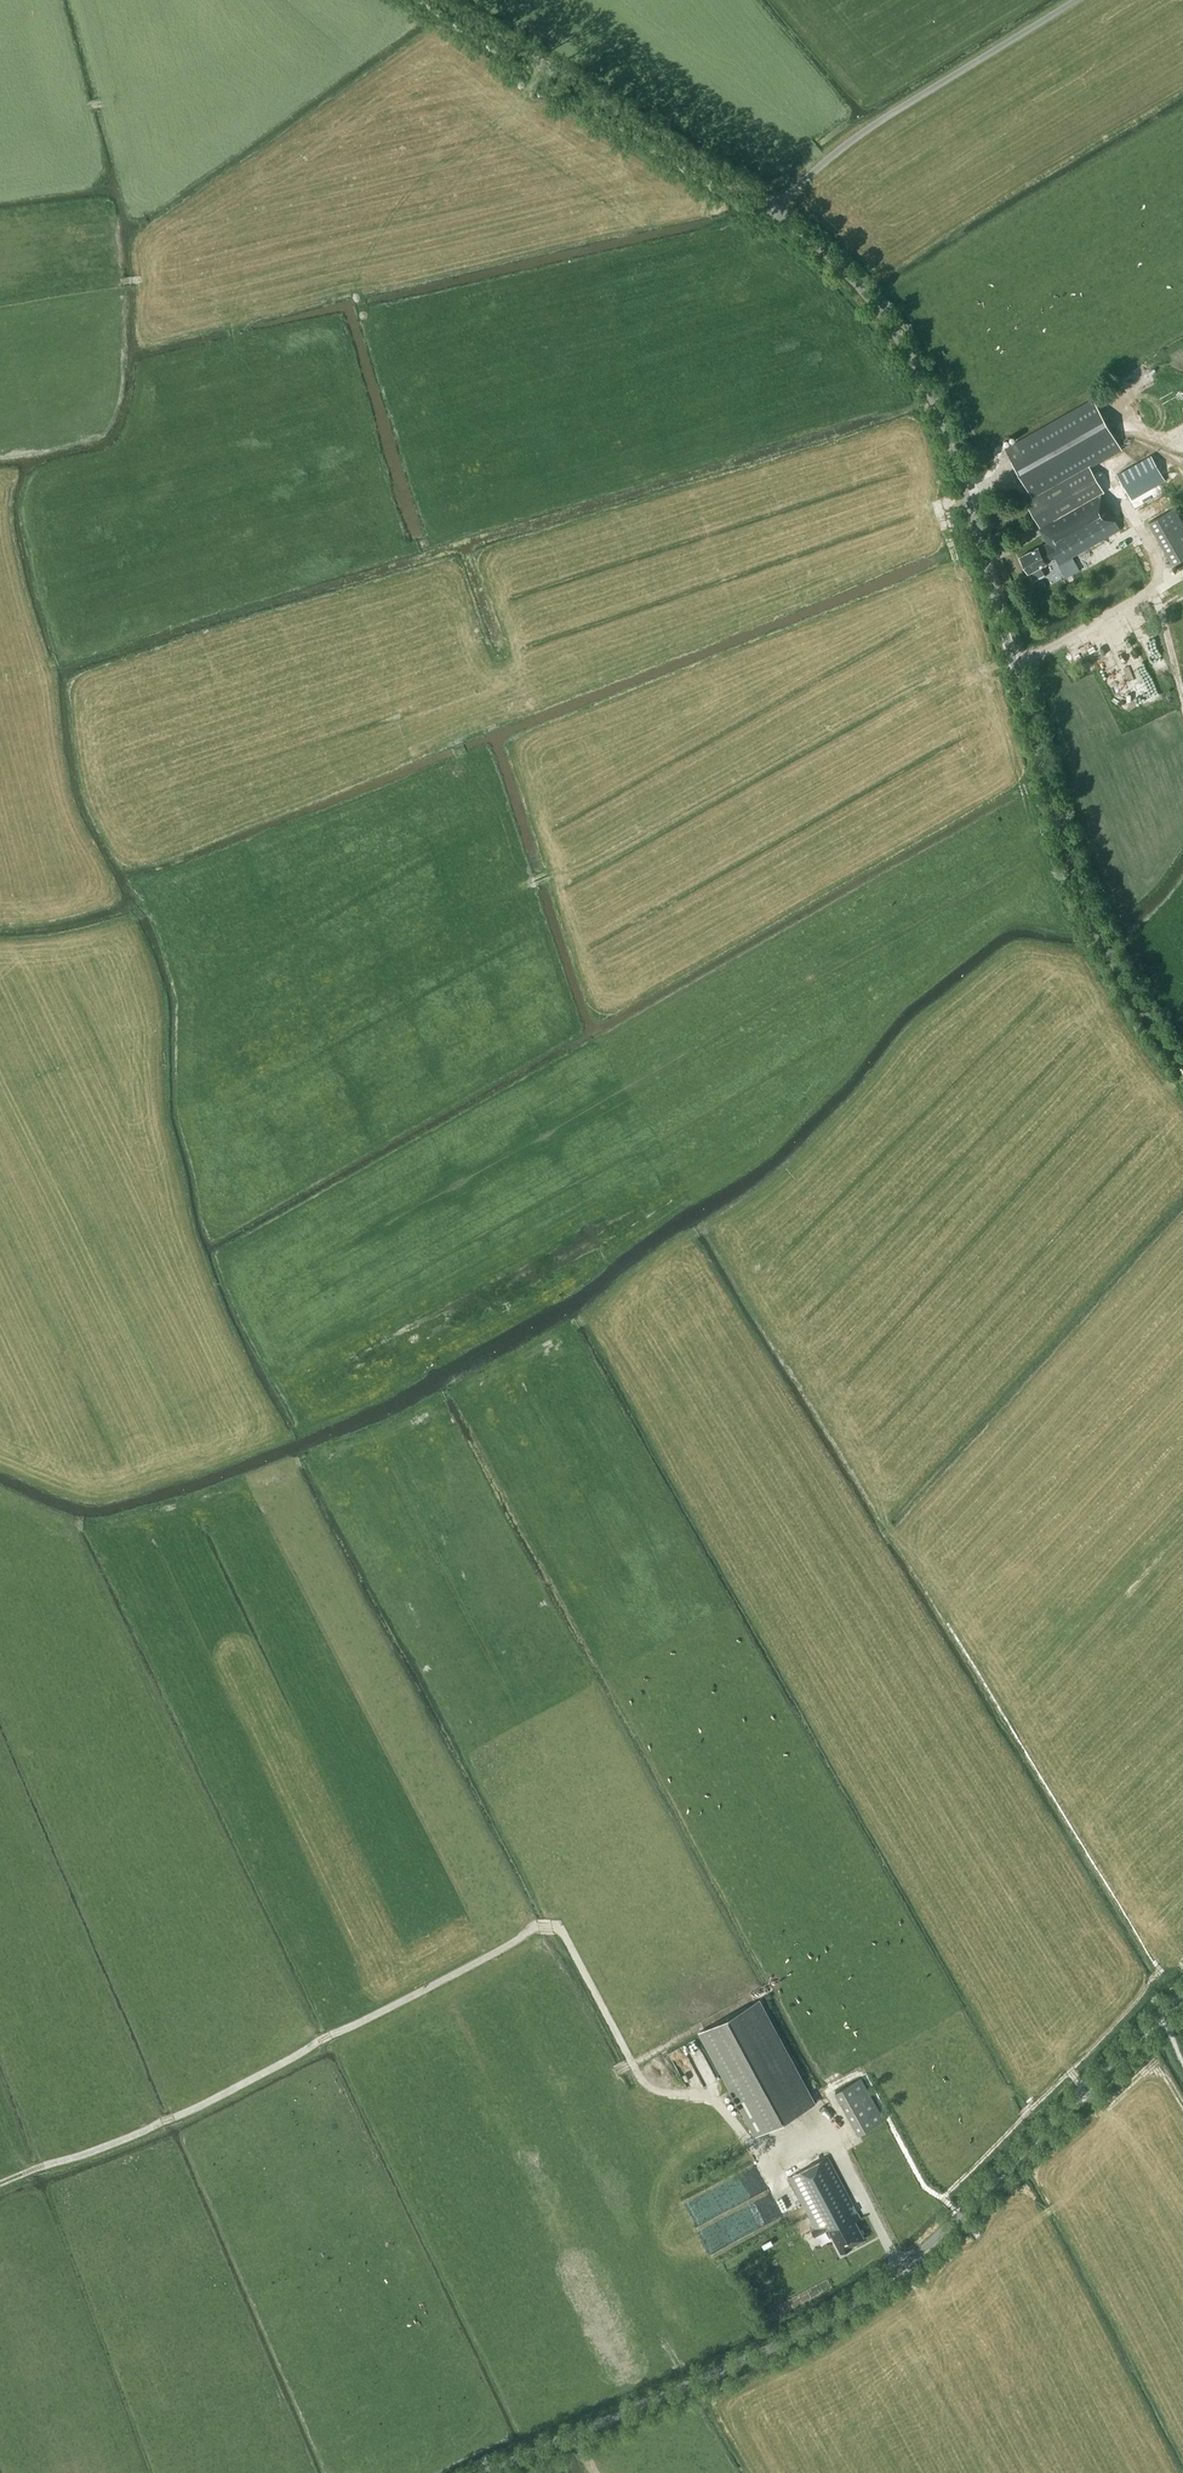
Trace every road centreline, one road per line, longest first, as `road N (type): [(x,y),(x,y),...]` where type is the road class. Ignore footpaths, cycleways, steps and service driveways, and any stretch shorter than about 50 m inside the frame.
road 1 (unclassified): [(1182,1064),(1086,906),(949,429),(902,337),(841,261),(774,202),(446,0)]
road 2 (unclassified): [(484,2472),(747,2357),(869,2291),(955,2219),(1182,1992)]

